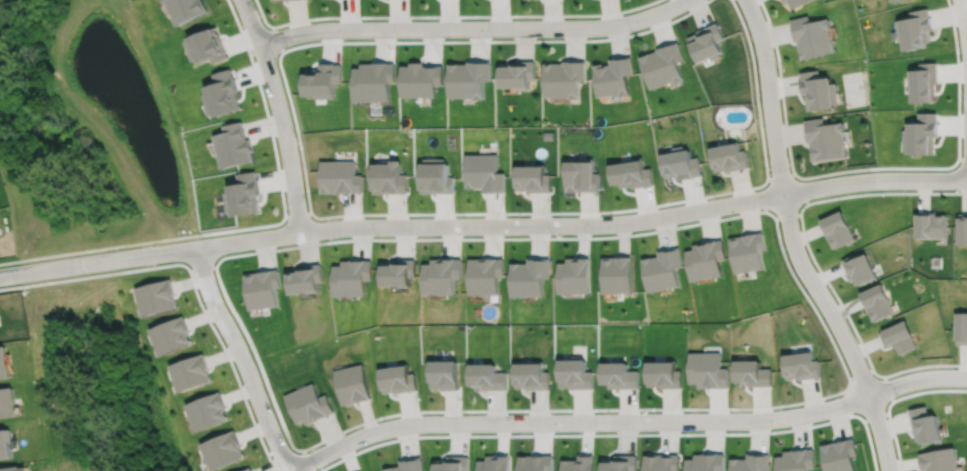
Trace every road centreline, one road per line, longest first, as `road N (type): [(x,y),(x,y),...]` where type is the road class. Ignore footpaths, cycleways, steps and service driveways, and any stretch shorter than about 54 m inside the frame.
road 1 (residential): [(966,179),(859,180),(608,224),(337,227),(0,275)]
road 2 (residential): [(289,470),(401,425),(765,419),(914,379),(966,376)]
road 3 (residential): [(889,470),(850,348),(793,242),(765,61),(746,0)]
road 4 (residential): [(259,44),(327,28),(611,25),(684,0)]
road 5 (residential): [(199,245),(209,293),(289,470)]
road 6 (residential): [(242,0),(281,119),(299,232)]

